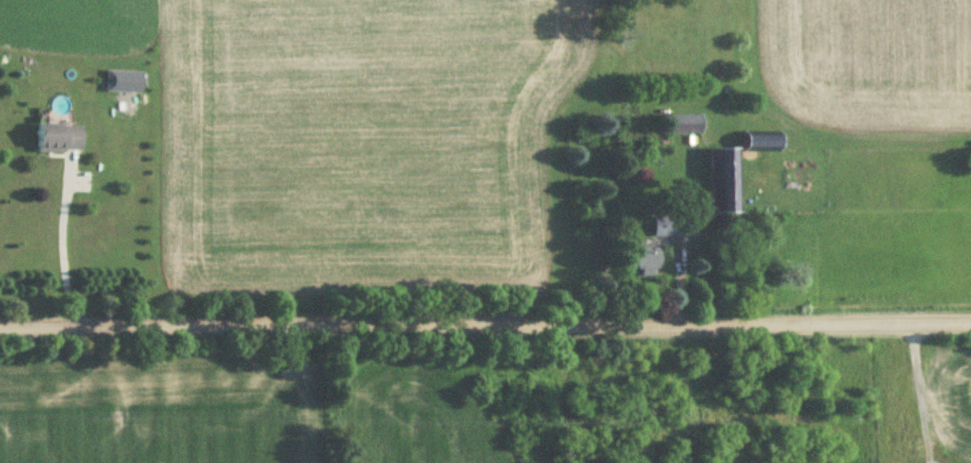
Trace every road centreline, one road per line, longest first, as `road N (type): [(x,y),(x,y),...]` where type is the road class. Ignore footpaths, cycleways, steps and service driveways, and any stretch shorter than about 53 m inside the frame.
road 1 (residential): [(970,320),(0,324)]

